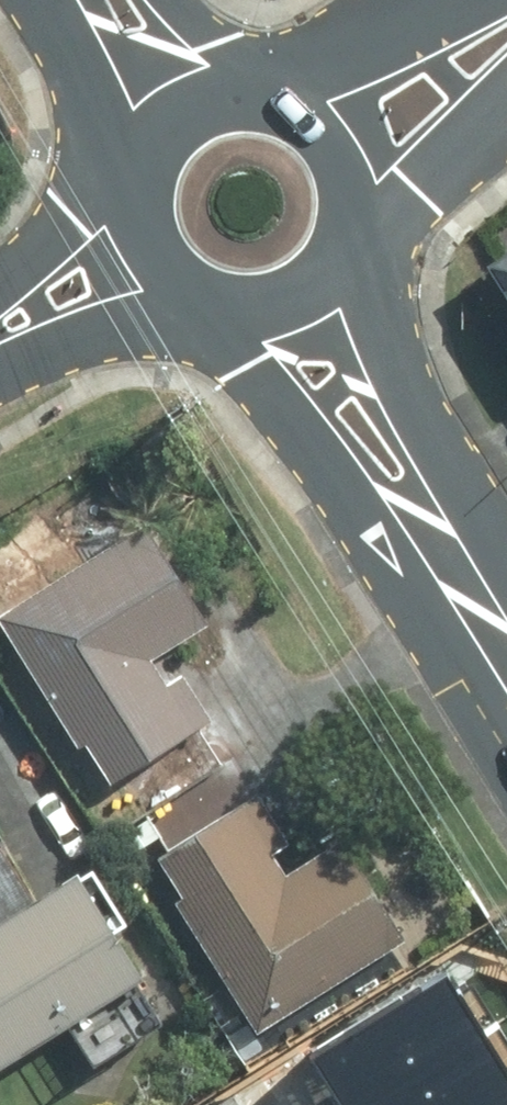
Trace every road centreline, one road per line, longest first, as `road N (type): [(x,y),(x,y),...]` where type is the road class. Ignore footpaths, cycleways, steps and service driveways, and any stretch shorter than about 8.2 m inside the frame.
road 1 (secondary): [(469,595),(207,310)]
road 2 (secondary): [(358,254),(469,595)]
road 3 (residential): [(279,83),(486,0)]
road 4 (residential): [(506,82),(371,213)]
road 5 (secondary): [(138,162),(43,0)]
road 6 (residential): [(173,289),(0,362)]
road 7 (secondary): [(358,254),(331,289),(294,311),(251,318),(207,310)]
road 8 (residential): [(0,292),(134,181)]
road 9 (secondary): [(279,83),(319,100),(350,131),(368,170),(371,213)]
road 10 (secondary): [(138,162),(160,124),(194,95),(236,81)]

